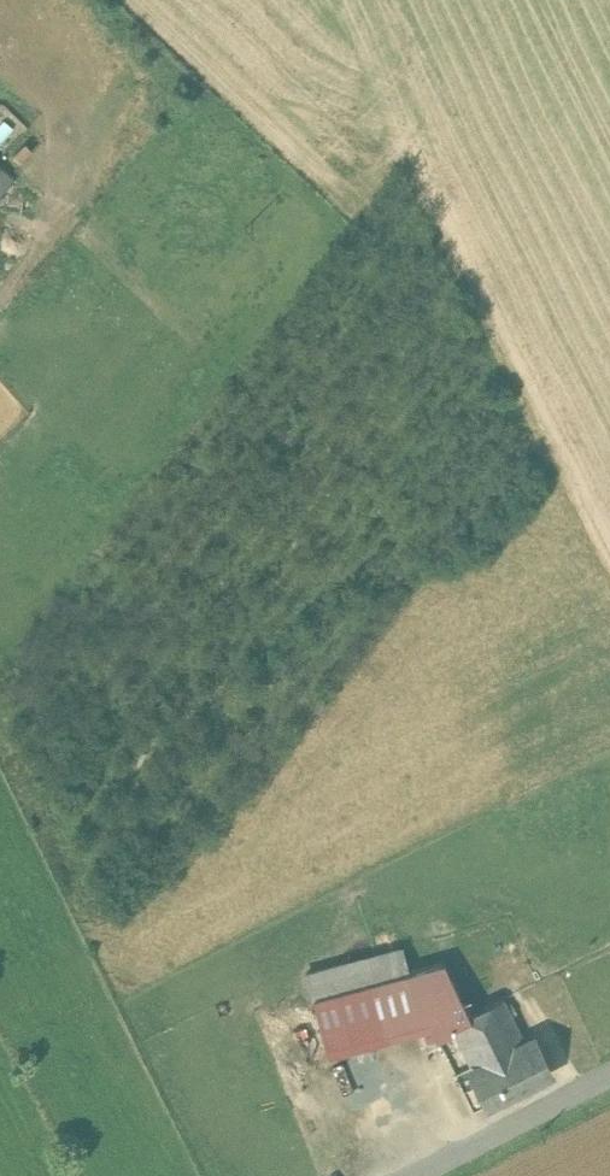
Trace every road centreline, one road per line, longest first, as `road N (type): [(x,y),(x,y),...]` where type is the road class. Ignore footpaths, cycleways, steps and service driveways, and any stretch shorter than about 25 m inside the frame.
road 1 (unclassified): [(408,1175),(609,1073)]

